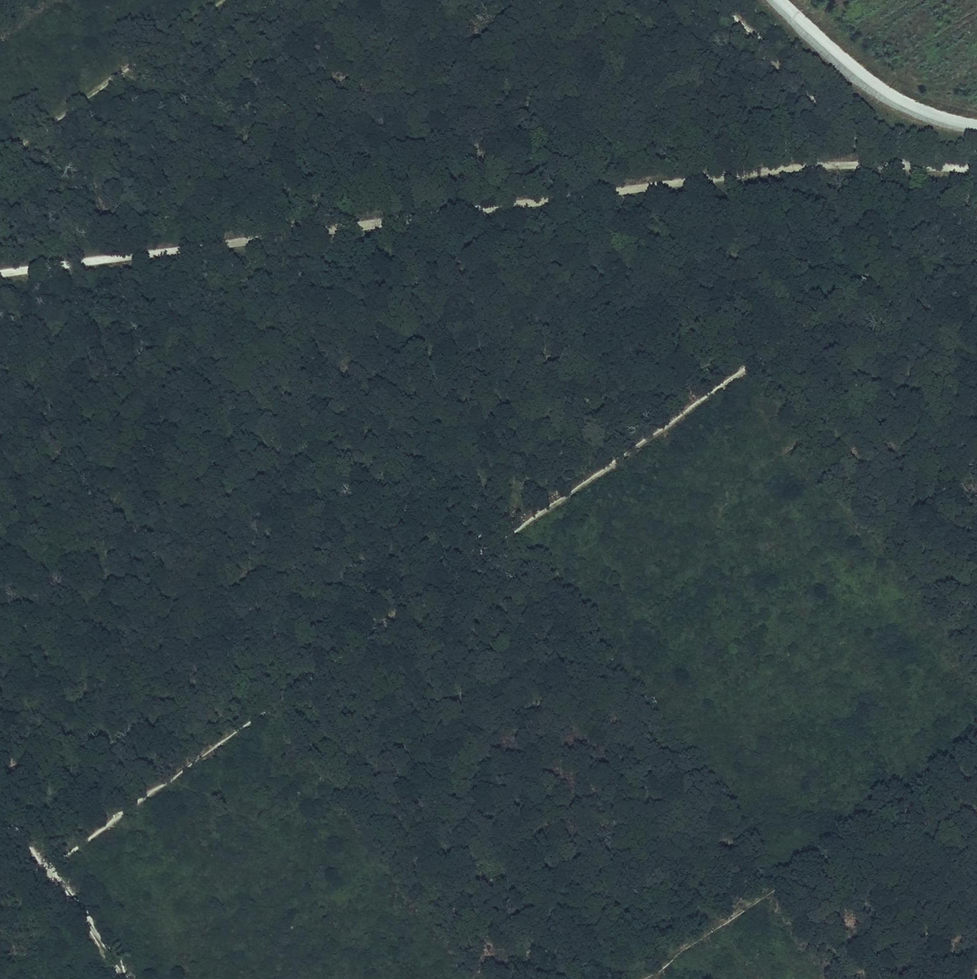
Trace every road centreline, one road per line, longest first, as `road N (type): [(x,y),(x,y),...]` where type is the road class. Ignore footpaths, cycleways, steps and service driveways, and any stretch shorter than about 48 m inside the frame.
road 1 (track): [(0,273),(785,167),(873,164)]

